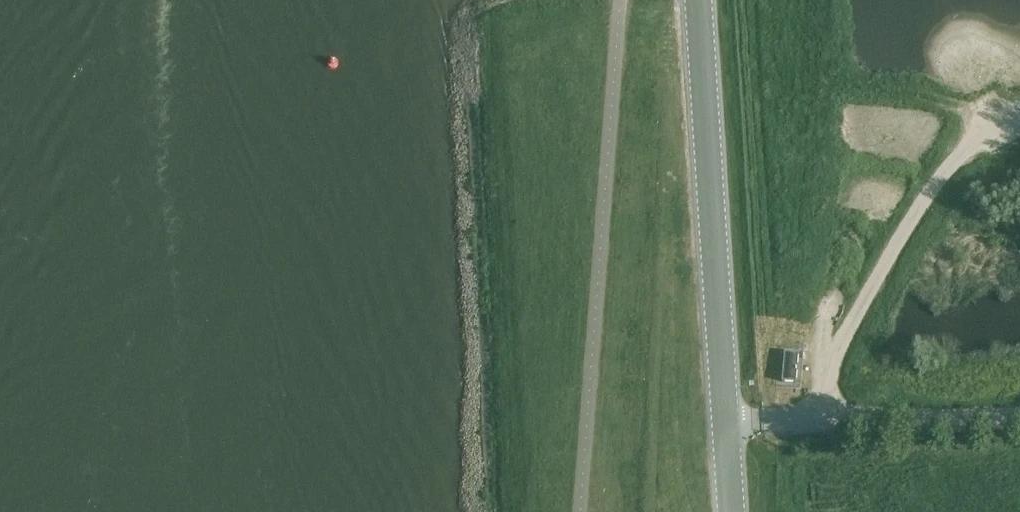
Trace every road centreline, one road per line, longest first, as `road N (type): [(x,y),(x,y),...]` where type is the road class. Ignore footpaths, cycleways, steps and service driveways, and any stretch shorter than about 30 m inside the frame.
road 1 (tertiary): [(730,511),(699,0)]

